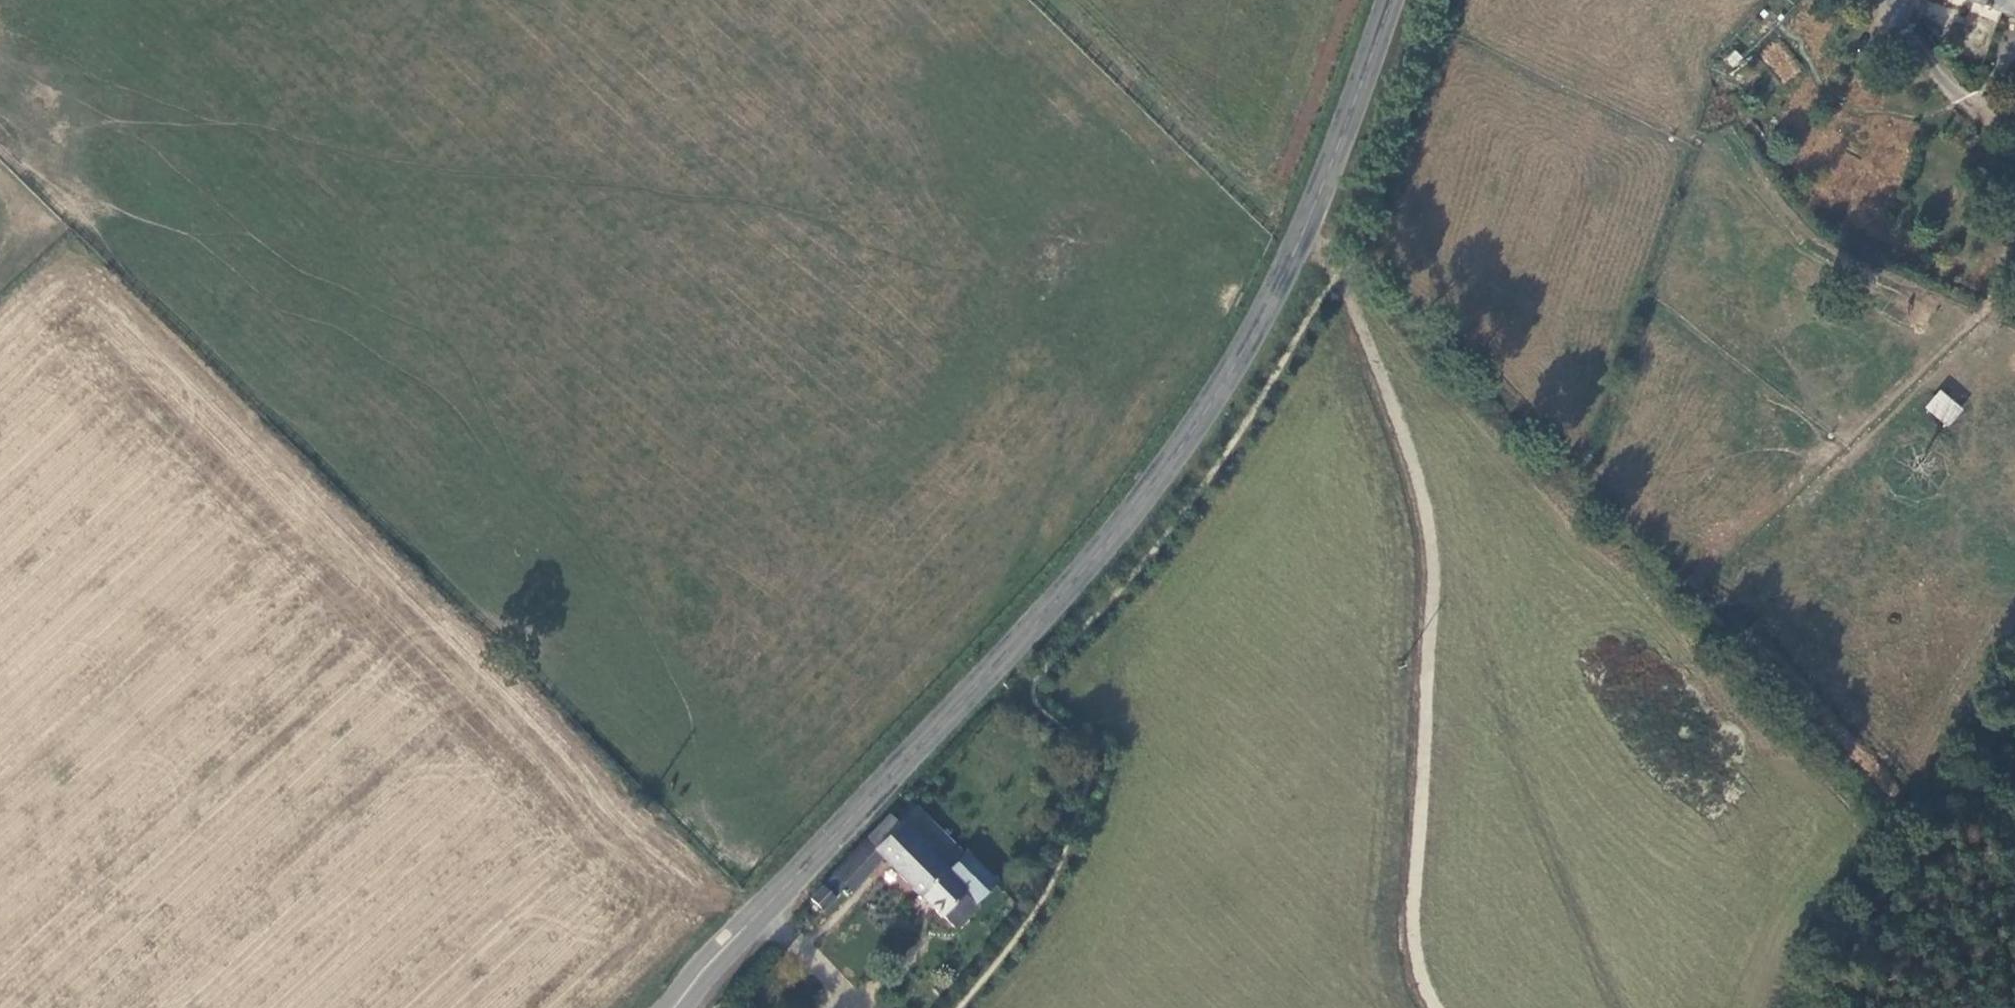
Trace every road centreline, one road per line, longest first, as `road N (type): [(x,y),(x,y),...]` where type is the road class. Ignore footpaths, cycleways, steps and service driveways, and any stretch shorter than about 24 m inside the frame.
road 1 (tertiary): [(676,1007),(1021,650),(1241,375),(1315,236),(1400,0)]
road 2 (unclassified): [(1981,115),(1941,82),(1898,0)]

